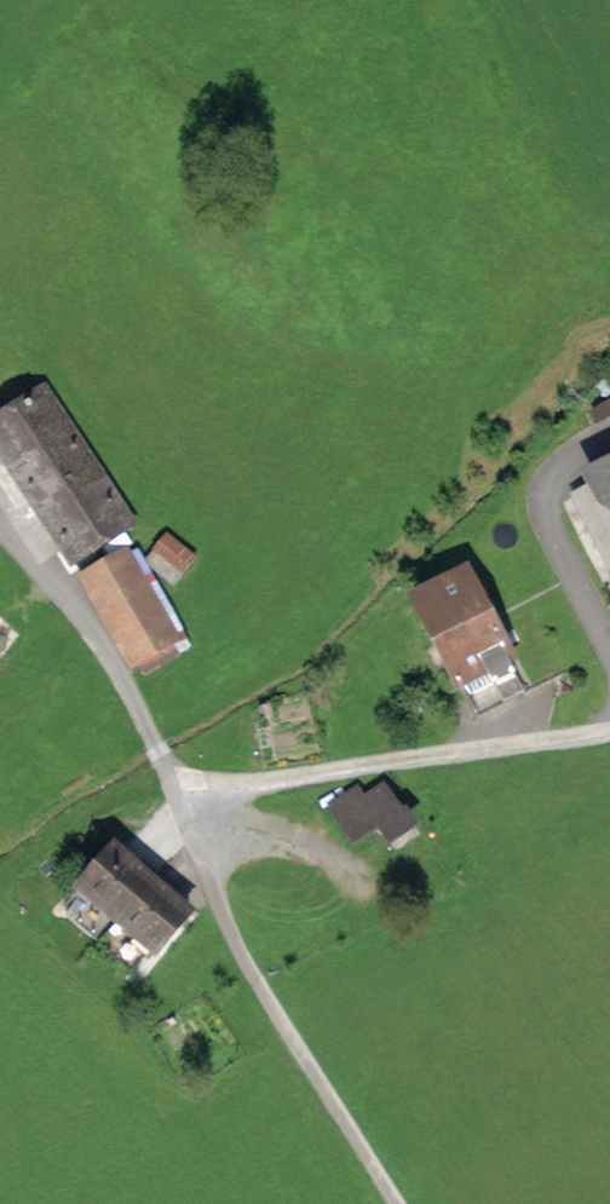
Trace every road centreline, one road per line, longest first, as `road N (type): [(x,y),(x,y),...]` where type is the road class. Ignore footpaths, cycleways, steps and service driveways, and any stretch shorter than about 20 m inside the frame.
road 1 (track): [(70,599),(174,778),(197,784),(609,718)]
road 2 (track): [(174,778),(245,957),(400,1203)]

